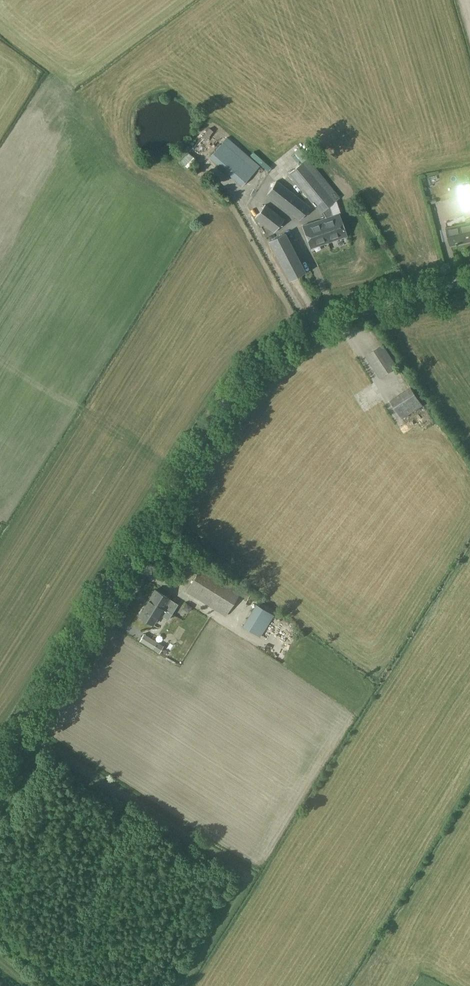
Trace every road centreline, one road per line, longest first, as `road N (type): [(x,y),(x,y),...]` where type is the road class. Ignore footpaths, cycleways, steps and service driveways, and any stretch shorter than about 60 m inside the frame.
road 1 (unclassified): [(0,762),(258,363),(325,319),(469,283)]

